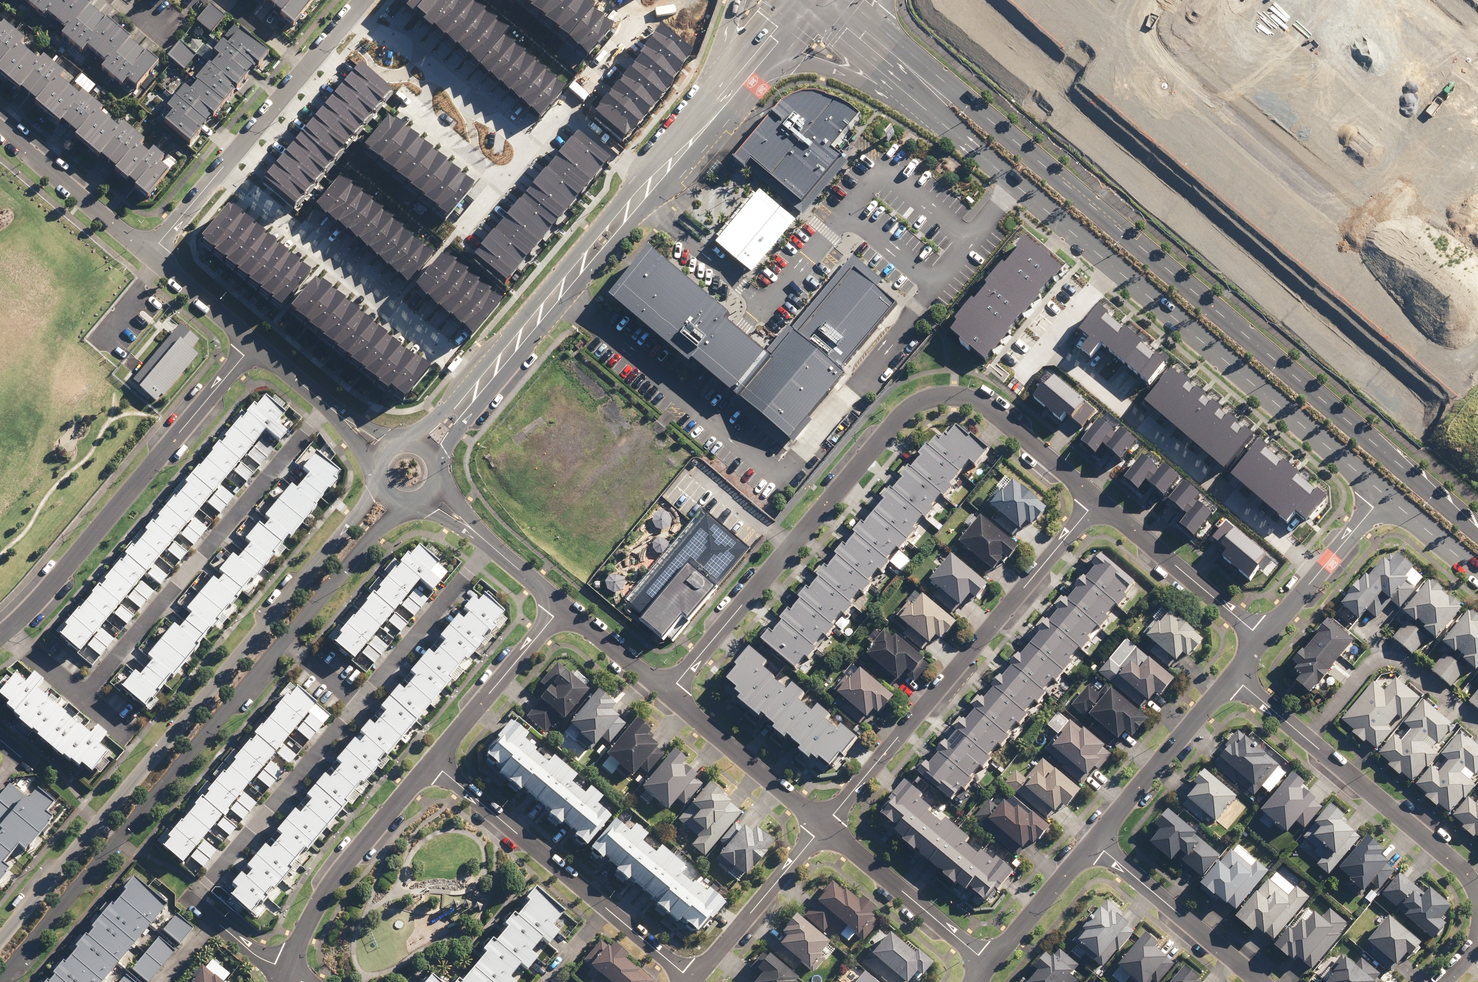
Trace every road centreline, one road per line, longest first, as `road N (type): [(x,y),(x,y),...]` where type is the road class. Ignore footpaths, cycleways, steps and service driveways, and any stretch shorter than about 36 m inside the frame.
road 1 (secondary): [(846,0),(1477,529)]
road 2 (residential): [(410,503),(375,534),(0,981)]
road 3 (residential): [(667,694),(917,404),(955,395),(984,405),(1097,501)]
road 4 (residential): [(0,942),(379,483)]
road 5 (residential): [(1134,19),(1153,52),(1477,328)]
road 6 (residential): [(1097,501),(823,828)]
road 7 (residential): [(78,695),(328,406)]
road 8 (residential): [(6,634),(254,345)]
road 9 (residential): [(1049,344),(1322,569)]
road 10 (secondary): [(1384,495),(1114,268)]
road 11 (residential): [(432,763),(693,981)]
road 12 (residential): [(1235,678),(1462,869),(1477,897)]
road 13 (residential): [(226,164),(445,354)]
road 14 (secondary): [(974,149),(845,76),(801,63),(770,68),(718,100)]
road 15 (residential): [(477,390),(648,184)]
road 16 (residential): [(289,973),(325,893),(432,763)]
road 17 (secondary): [(974,149),(804,0)]
road 18 (residential): [(1094,843),(1235,678)]
road 19 (residential): [(1097,501),(1263,639)]
road 20 (residential): [(1094,843),(1260,981)]
road 21 (residential): [(823,828),(989,963)]
road 22 (residential): [(667,694),(823,828)]
road 23 (residential): [(432,763),(563,606)]
road 24 (residential): [(823,828),(693,981)]
road 25 (residential): [(0,128),(150,254)]
road 26 (secondary): [(1114,268),(974,149)]
road 27 (residential): [(989,963),(1094,843)]
road 28 (residential): [(1360,631),(1477,733)]
road 29 (residential): [(500,181),(426,117),(434,67)]
road 30 (residential): [(618,0),(631,14),(628,31),(560,111)]
road 31 (residential): [(150,254),(254,345)]
road 32 (residential): [(563,606),(667,694)]
road 33 (unknown): [(1388,250),(1477,151)]
road 34 (residential): [(718,100),(802,0)]
road 35 (residential): [(226,164),(306,68)]
road 36 (residential): [(434,67),(529,147)]
road 37 (secondary): [(1477,571),(1384,495)]

